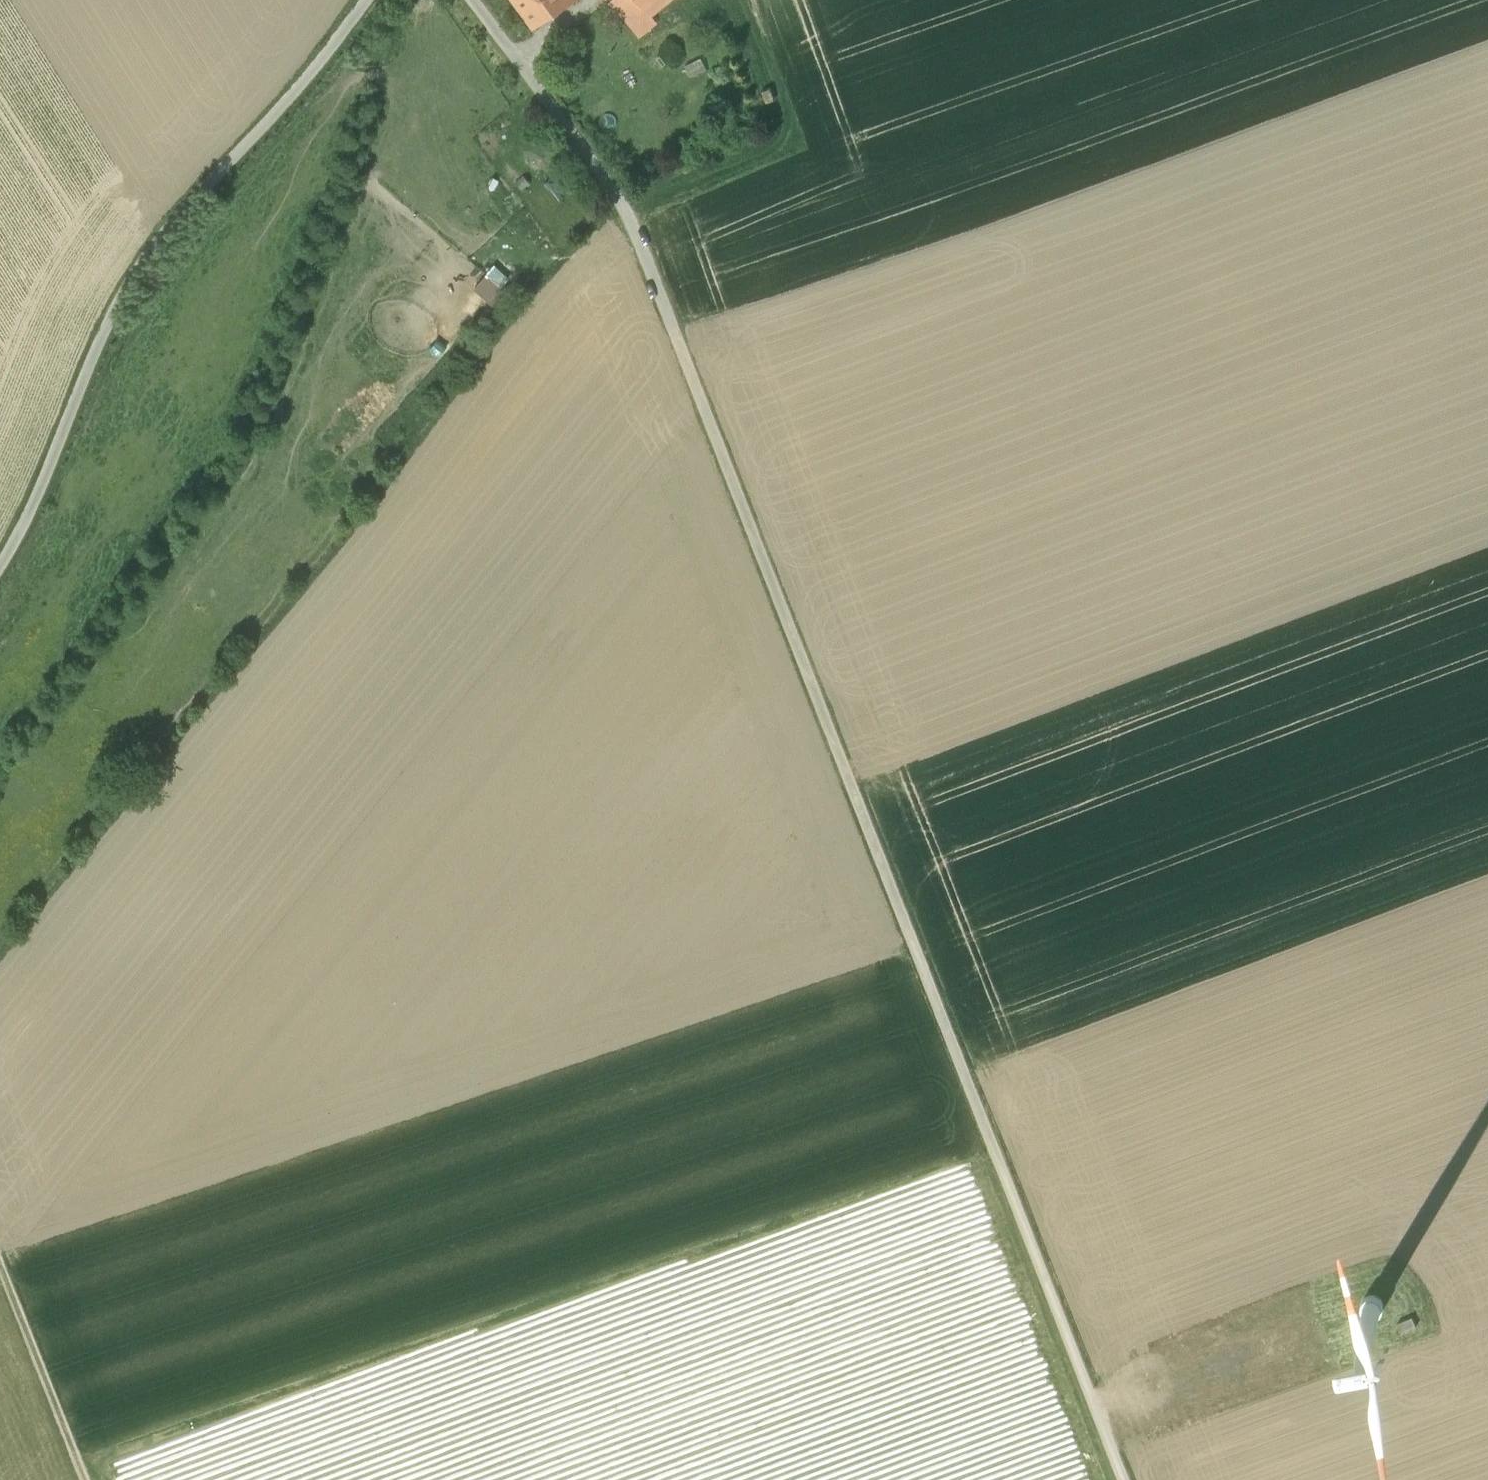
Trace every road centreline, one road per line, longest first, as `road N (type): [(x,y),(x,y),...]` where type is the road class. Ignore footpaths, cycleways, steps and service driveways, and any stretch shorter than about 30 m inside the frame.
road 1 (track): [(469,0),(630,208),(1122,1479)]
road 2 (unclassified): [(365,0),(277,116),(101,316),(23,515),(0,553)]
road 3 (track): [(1096,1413),(1340,1322)]
road 4 (track): [(86,1479),(0,1260)]

